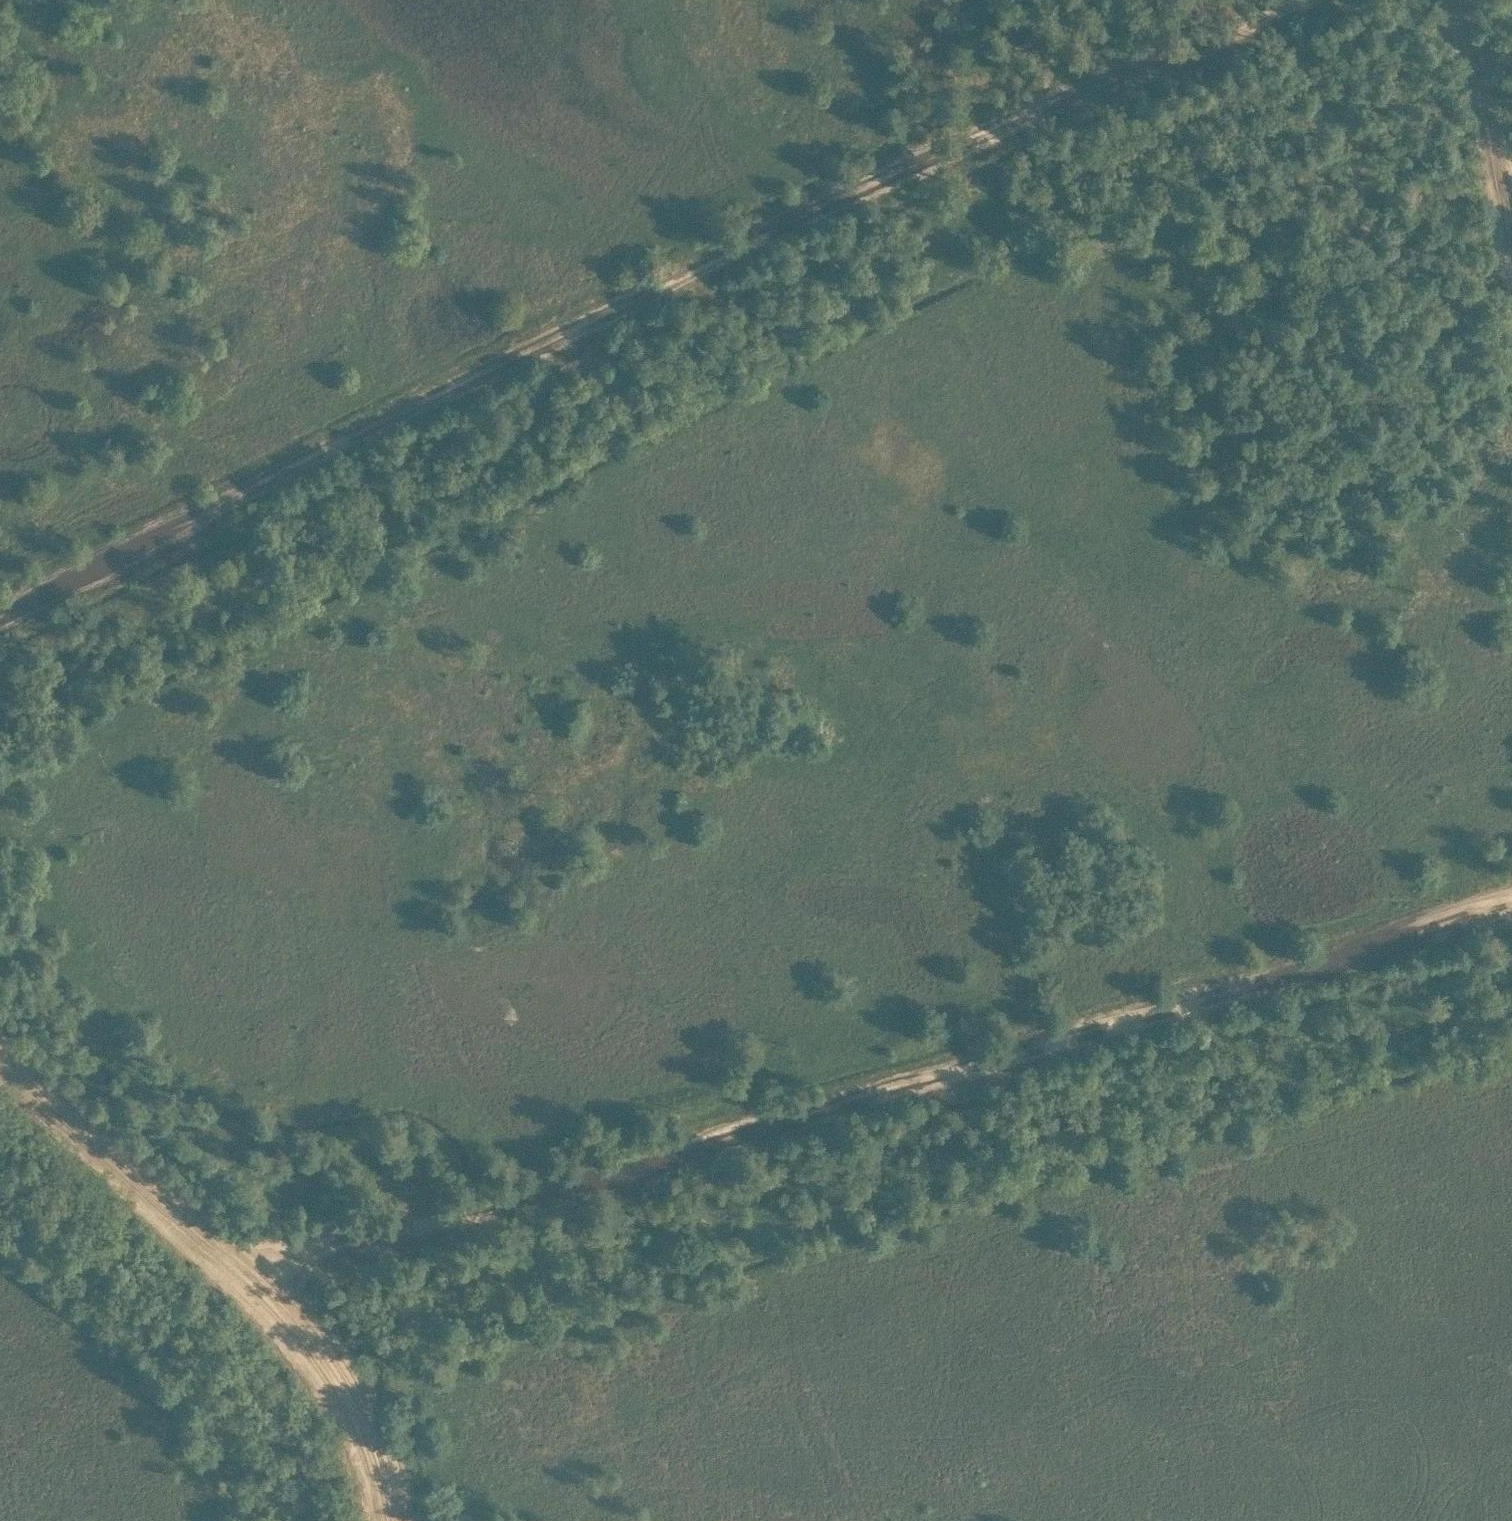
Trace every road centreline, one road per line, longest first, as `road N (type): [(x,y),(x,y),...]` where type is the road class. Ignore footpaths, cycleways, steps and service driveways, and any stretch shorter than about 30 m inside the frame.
road 1 (track): [(0,622),(1048,108),(1303,0)]
road 2 (track): [(261,1274),(1511,909)]
road 3 (track): [(344,1520),(415,1506),(261,1274),(0,1056)]
road 4 (track): [(1511,262),(1449,0)]

